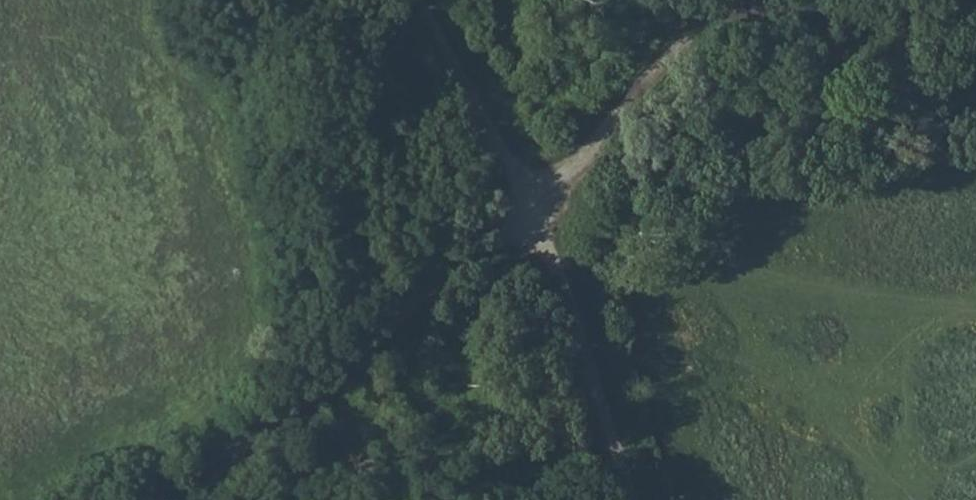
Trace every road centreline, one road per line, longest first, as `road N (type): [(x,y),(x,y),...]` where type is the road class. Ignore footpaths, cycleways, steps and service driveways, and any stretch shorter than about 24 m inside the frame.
road 1 (track): [(529,199),(577,163),(651,76),(712,27),(786,10),(914,23),(975,19)]
road 2 (track): [(529,199),(351,355),(141,499)]
road 3 (track): [(634,499),(529,199)]
road 4 (track): [(529,199),(420,0)]

